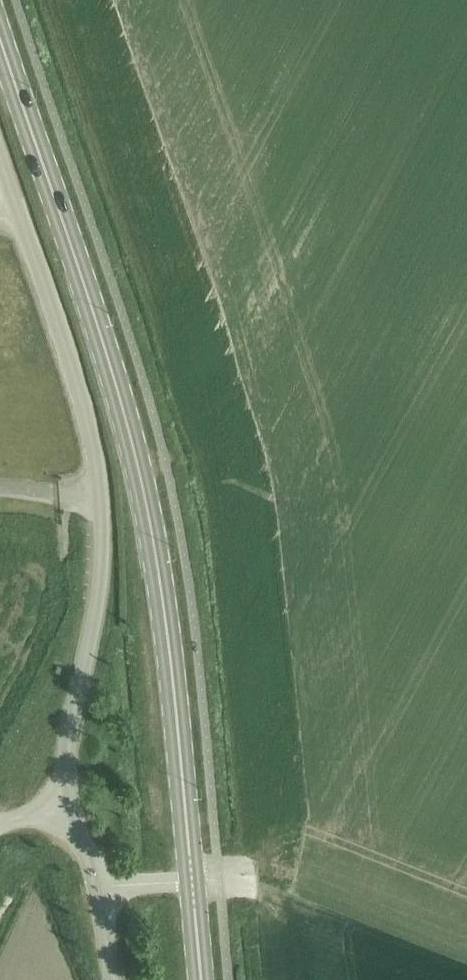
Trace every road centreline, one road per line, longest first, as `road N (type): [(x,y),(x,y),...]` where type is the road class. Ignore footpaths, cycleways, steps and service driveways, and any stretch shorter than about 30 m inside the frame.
road 1 (primary): [(192,878),(153,512),(117,362),(0,16)]
road 2 (unclassified): [(58,811),(91,671),(111,525),(89,400),(0,144)]

